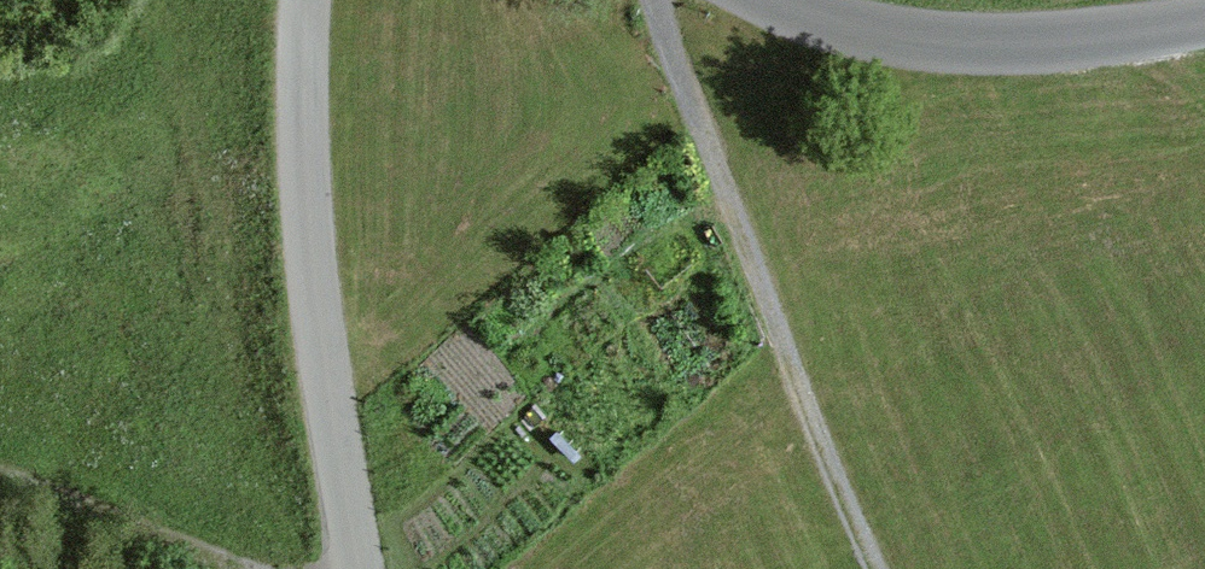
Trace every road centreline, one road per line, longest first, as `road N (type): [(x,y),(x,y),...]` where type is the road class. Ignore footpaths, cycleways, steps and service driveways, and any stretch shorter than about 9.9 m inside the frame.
road 1 (track): [(656,0),(752,265),(879,568)]
road 2 (residential): [(359,568),(303,227),(303,0)]
road 3 (unclassified): [(1204,16),(1098,34),(905,32),(778,0)]
road 4 (track): [(242,568),(0,483)]

